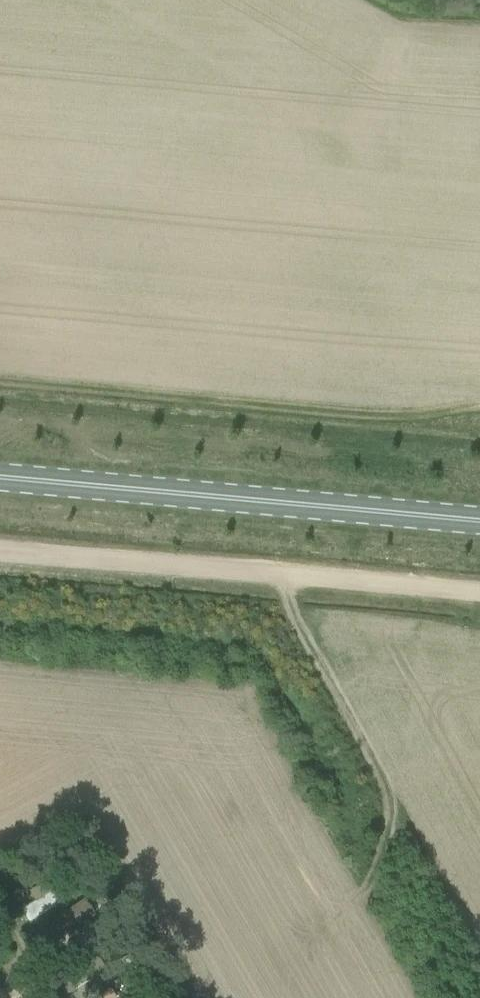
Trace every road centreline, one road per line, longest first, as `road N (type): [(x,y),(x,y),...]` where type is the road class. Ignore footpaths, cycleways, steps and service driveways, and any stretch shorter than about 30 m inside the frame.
road 1 (secondary): [(479,521),(0,478)]
road 2 (track): [(0,380),(350,414),(479,407)]
road 3 (track): [(479,591),(0,551)]

